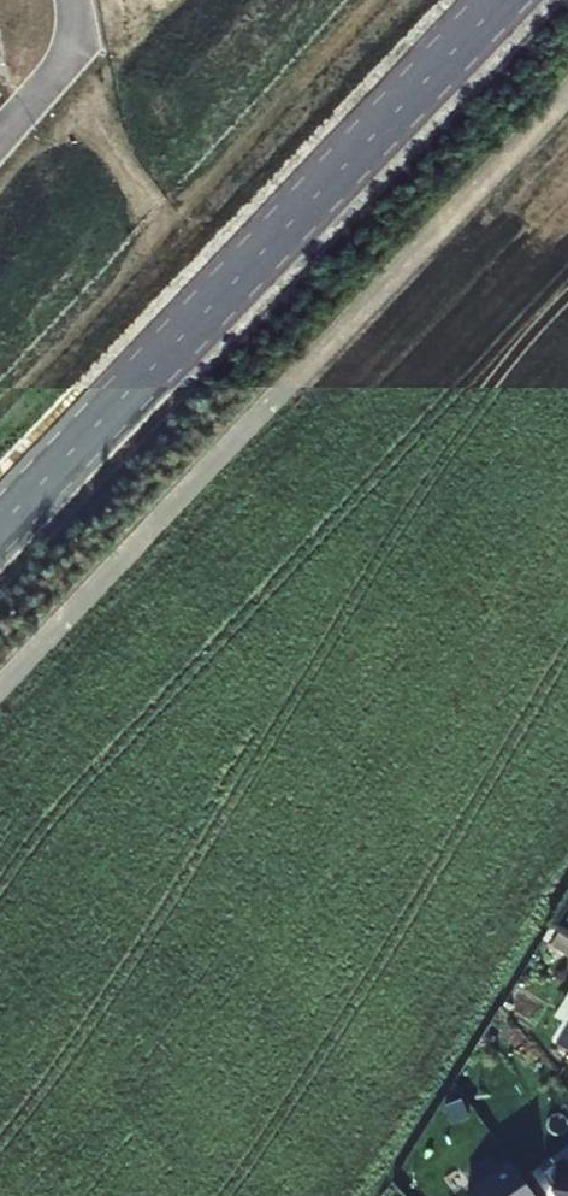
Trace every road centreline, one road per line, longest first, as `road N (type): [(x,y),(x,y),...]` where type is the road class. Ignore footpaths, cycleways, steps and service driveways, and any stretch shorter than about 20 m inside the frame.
road 1 (secondary): [(0,526),(500,0)]

